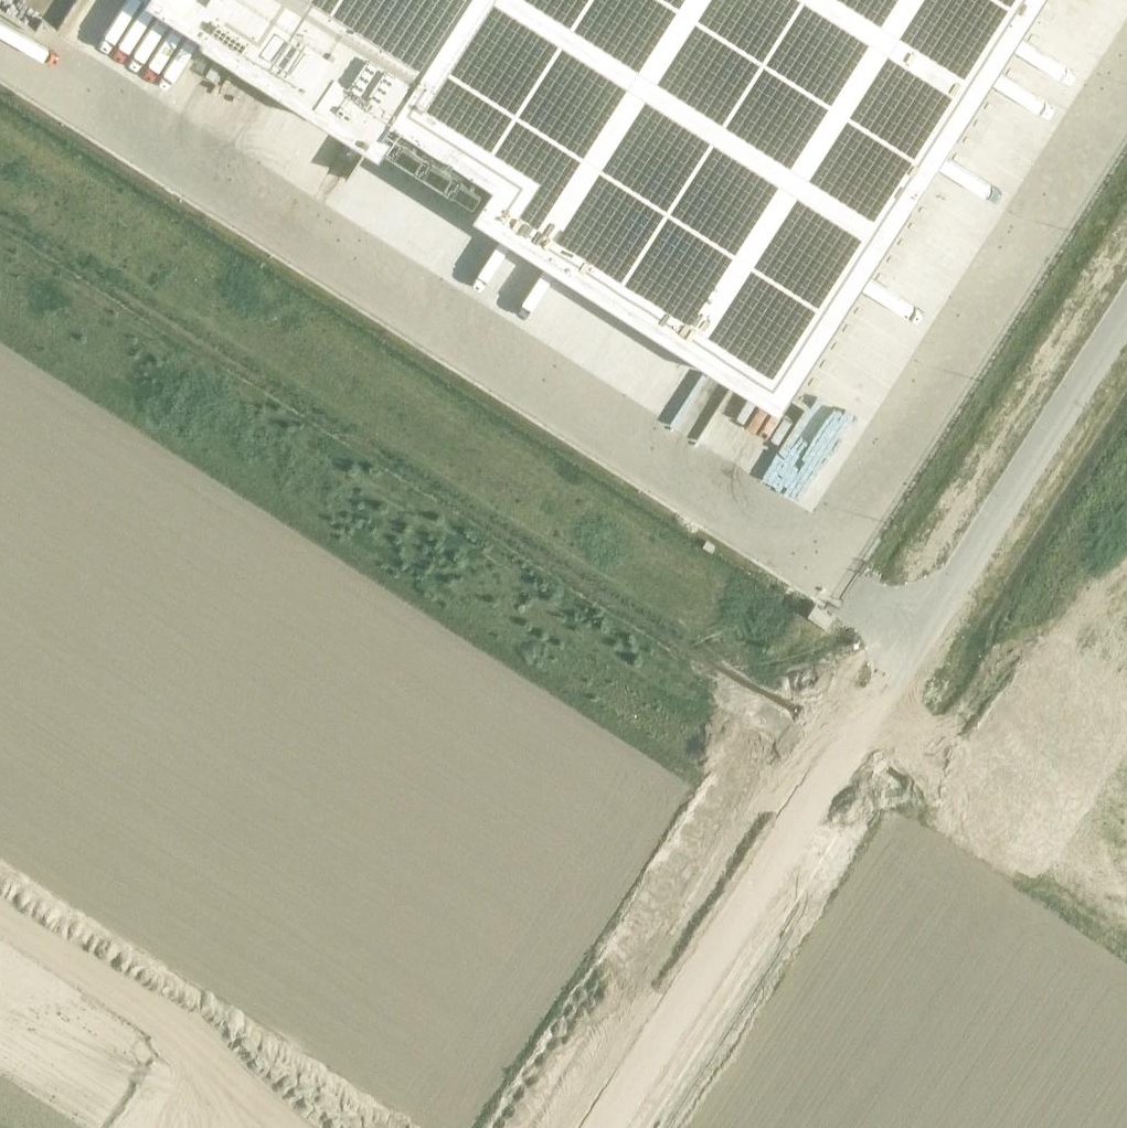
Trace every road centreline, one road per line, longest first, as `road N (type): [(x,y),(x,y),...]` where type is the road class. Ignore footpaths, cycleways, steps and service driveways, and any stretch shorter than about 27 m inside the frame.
road 1 (unclassified): [(606,1127),(1126,316)]

